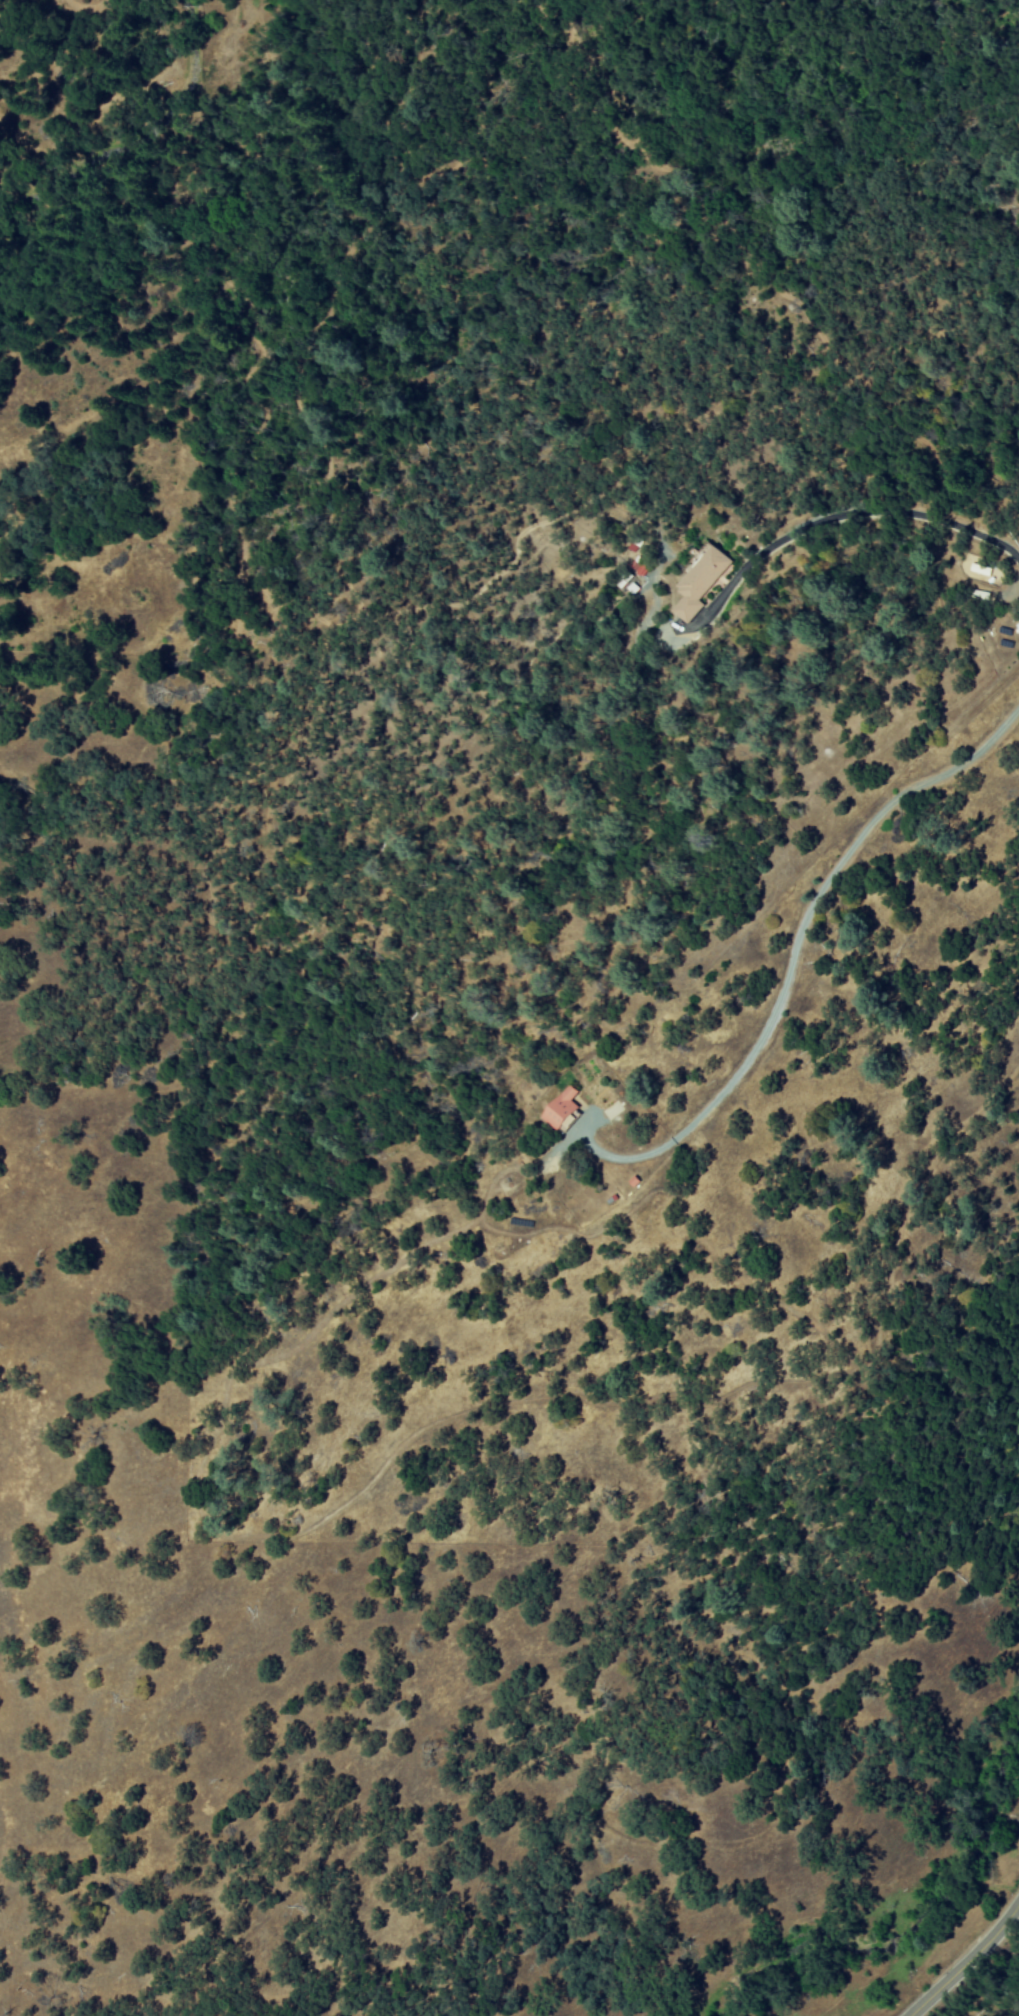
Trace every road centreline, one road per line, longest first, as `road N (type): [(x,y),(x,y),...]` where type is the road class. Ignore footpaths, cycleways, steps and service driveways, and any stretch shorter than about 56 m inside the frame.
road 1 (tertiary): [(906,2015),(1018,1909)]

